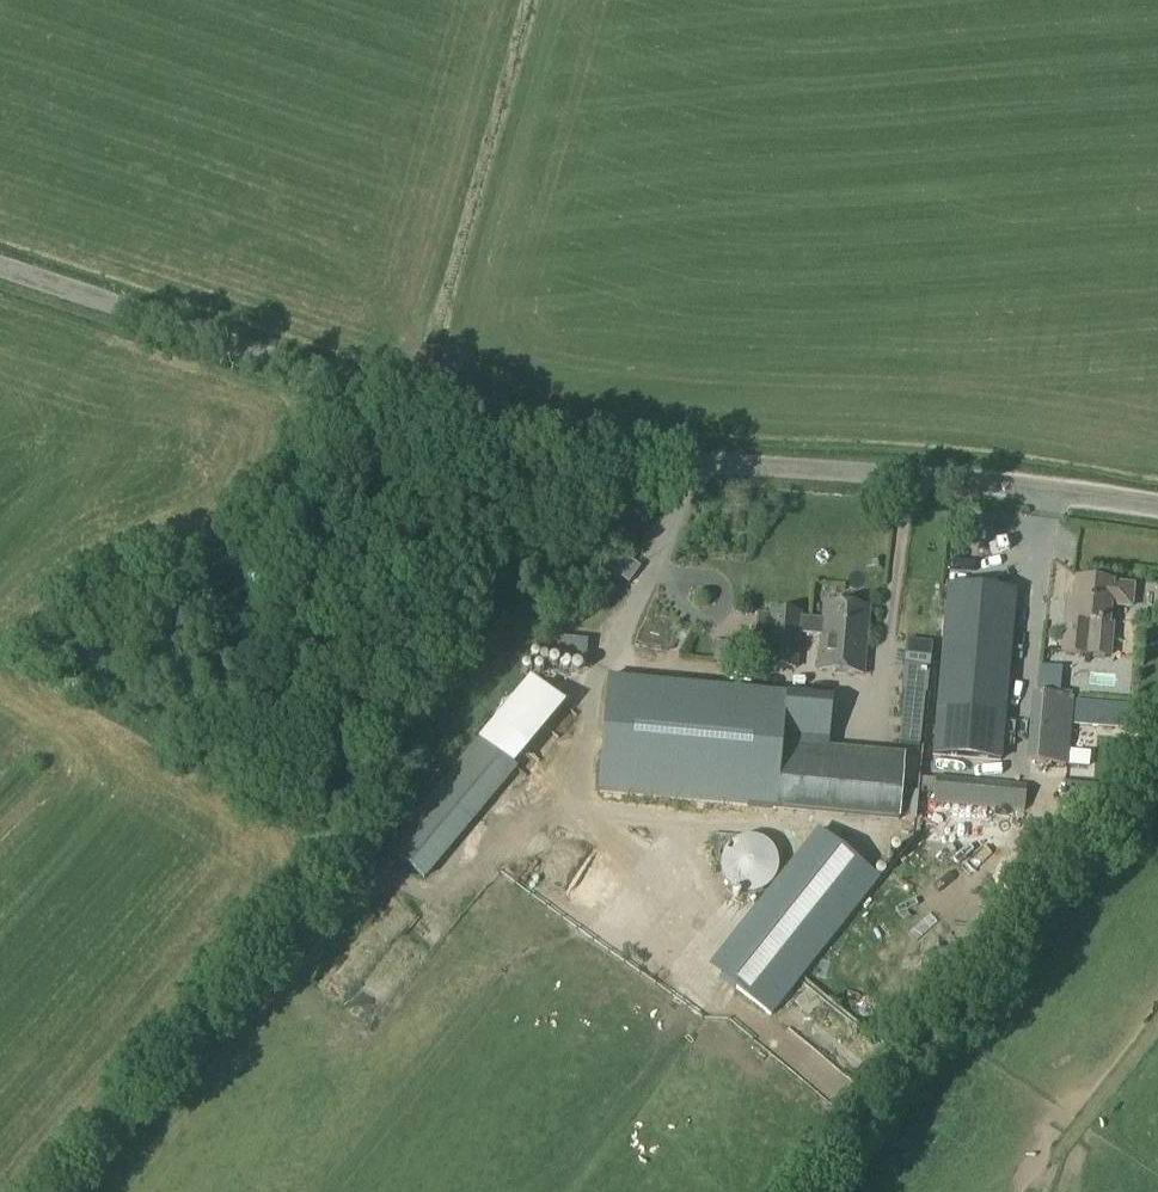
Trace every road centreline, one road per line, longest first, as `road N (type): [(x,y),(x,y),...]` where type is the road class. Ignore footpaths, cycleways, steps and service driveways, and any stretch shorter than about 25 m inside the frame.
road 1 (unclassified): [(1157,513),(938,475),(653,460),(466,424),(0,269)]

